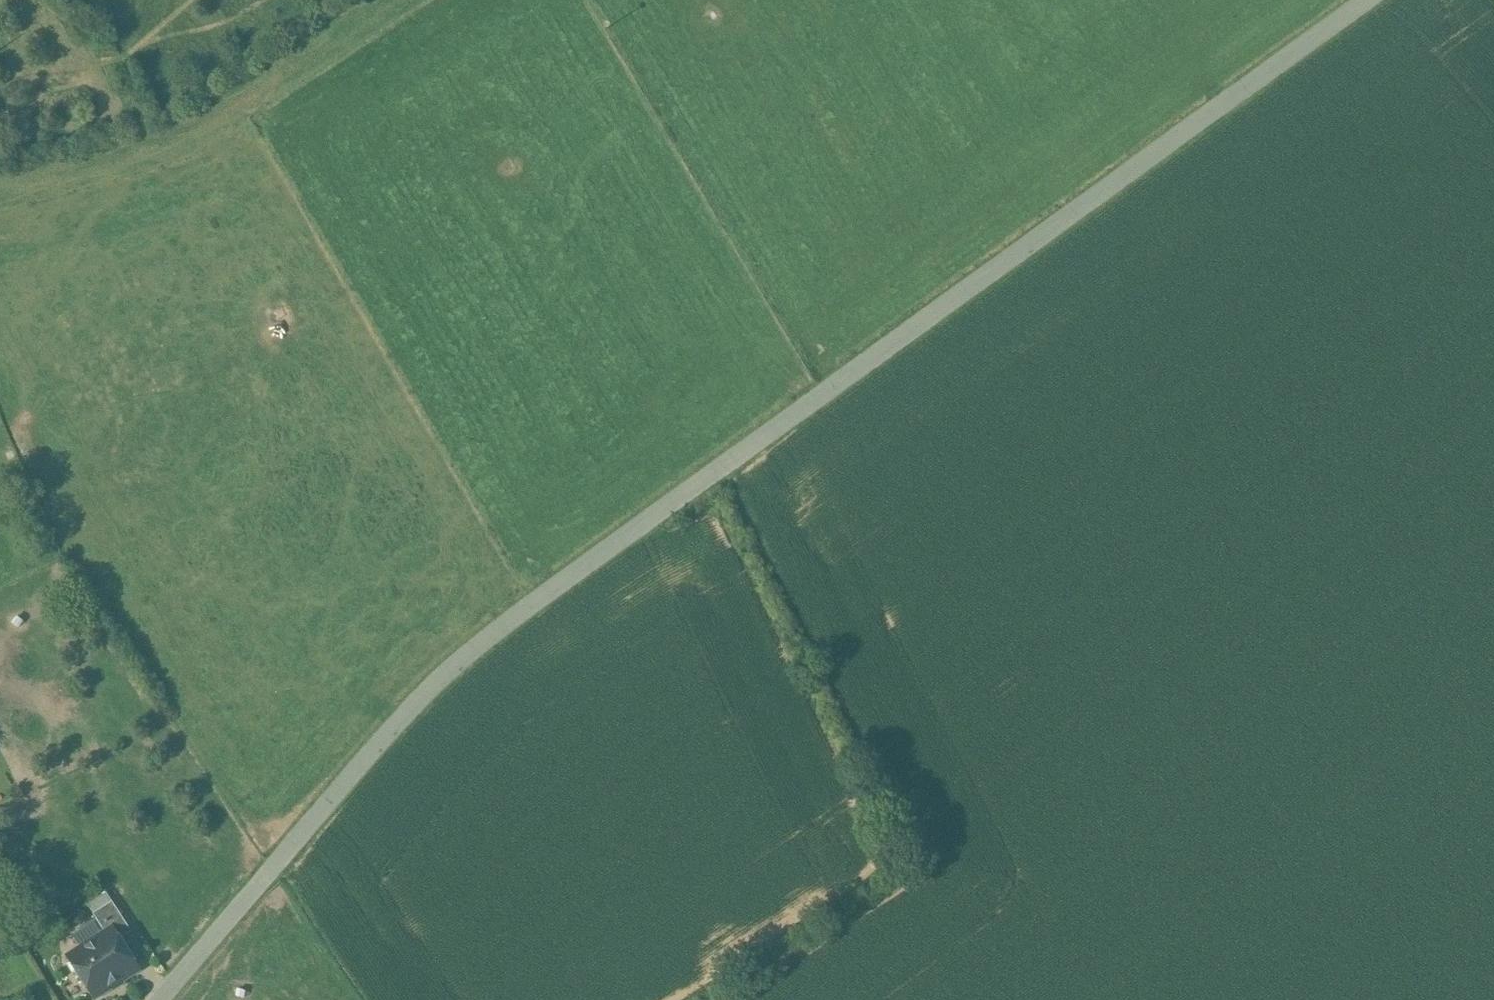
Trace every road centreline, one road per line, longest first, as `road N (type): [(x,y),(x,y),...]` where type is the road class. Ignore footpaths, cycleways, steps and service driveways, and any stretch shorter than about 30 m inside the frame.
road 1 (unclassified): [(1371,0),(684,495),(411,709),(163,999)]

